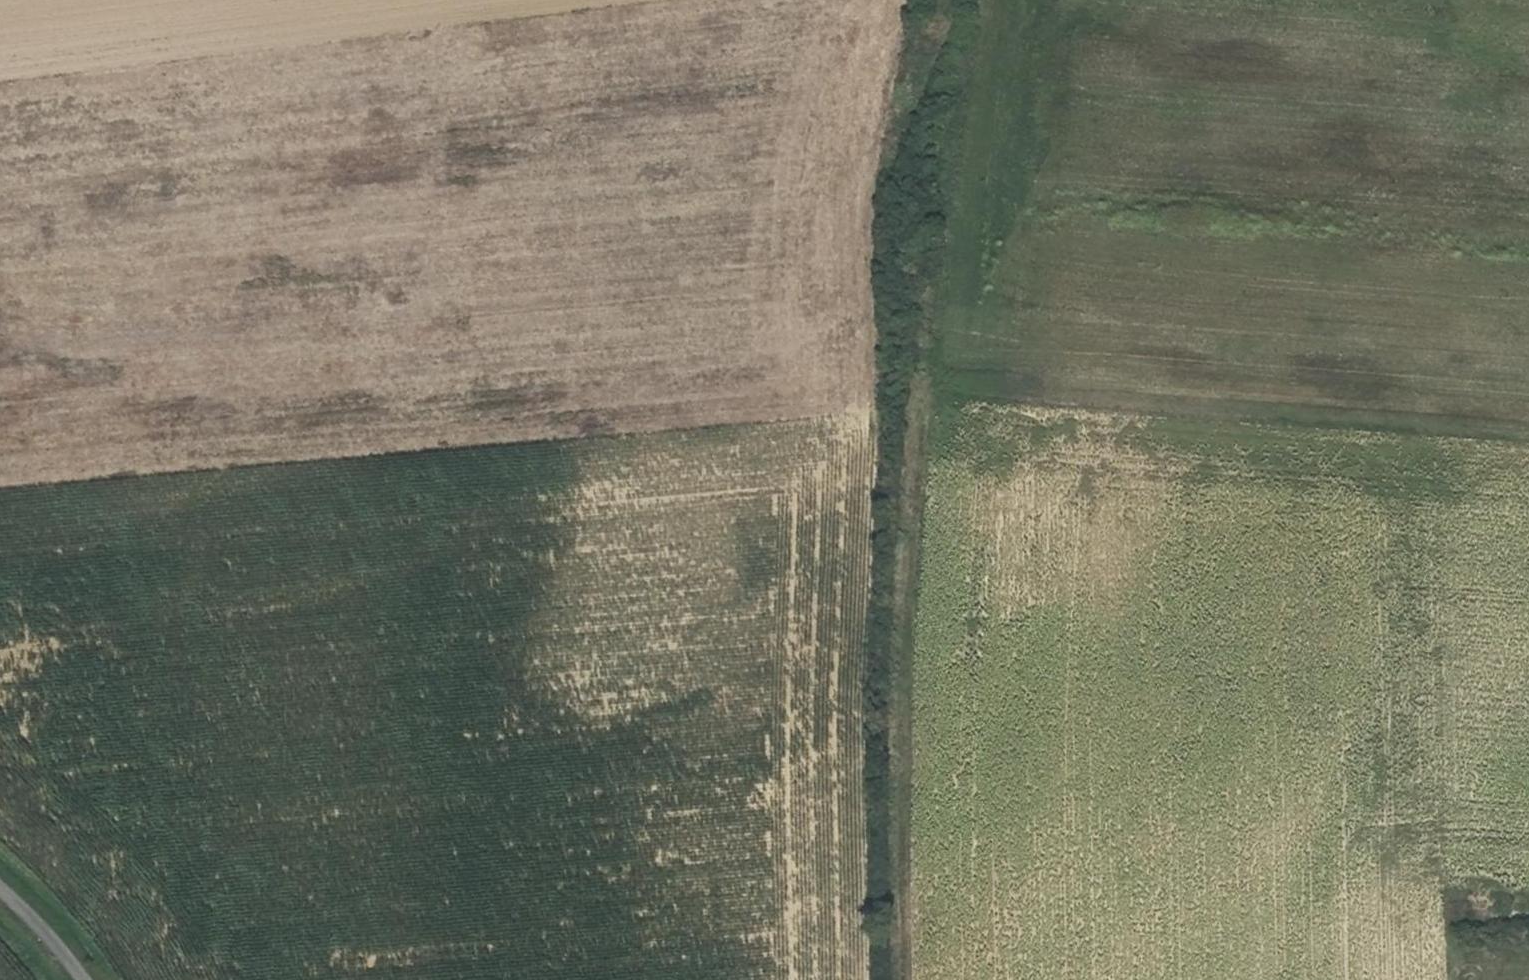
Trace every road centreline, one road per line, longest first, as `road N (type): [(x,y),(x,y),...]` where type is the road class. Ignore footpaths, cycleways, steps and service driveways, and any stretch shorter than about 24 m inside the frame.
road 1 (residential): [(83,979),(0,886)]

